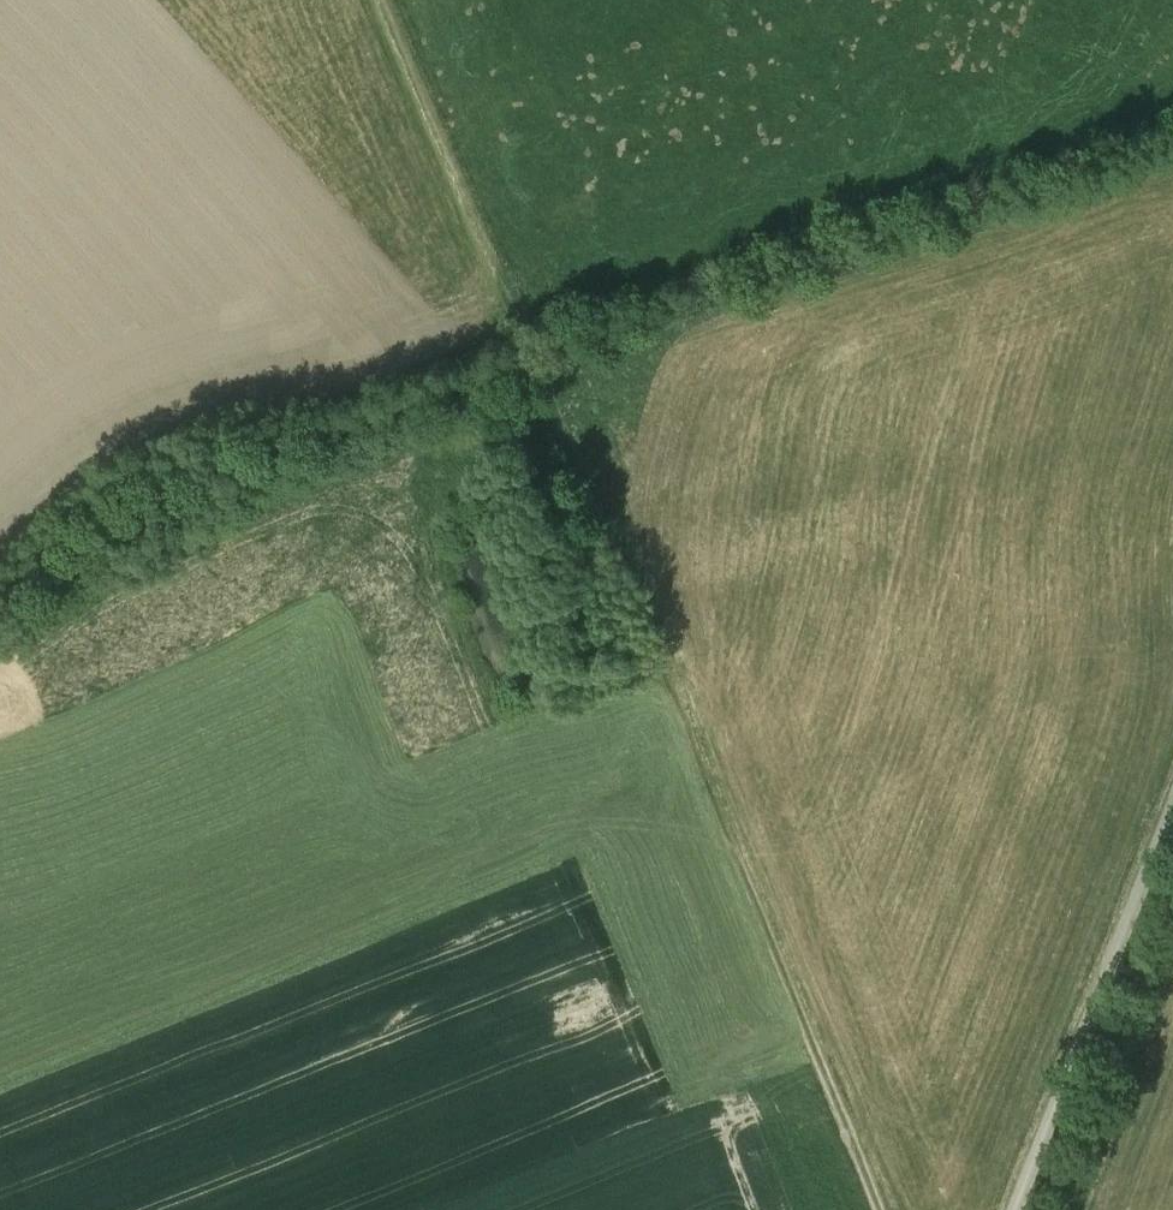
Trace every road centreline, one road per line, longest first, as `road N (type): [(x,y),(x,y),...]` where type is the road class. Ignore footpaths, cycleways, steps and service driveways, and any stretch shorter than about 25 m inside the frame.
road 1 (unclassified): [(1015,1209),(1172,824)]

